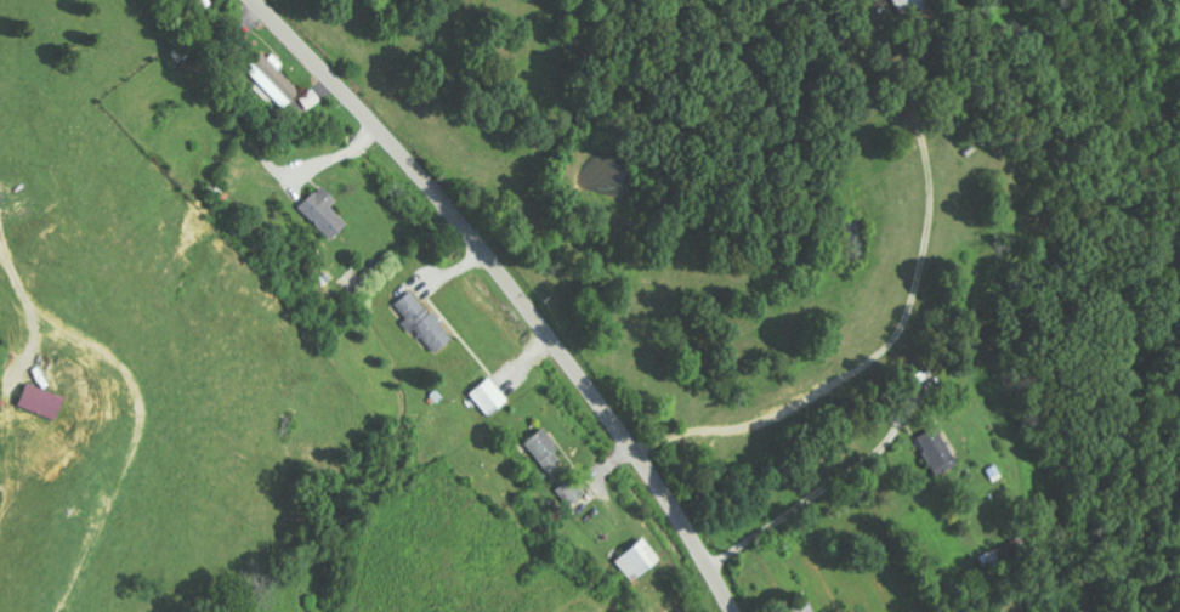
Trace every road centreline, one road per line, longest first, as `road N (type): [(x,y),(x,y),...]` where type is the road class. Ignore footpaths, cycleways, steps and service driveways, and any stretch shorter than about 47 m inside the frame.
road 1 (secondary): [(738,611),(668,494),(517,290),(386,132),(259,0)]
road 2 (residential): [(613,418),(756,382),(840,288),(843,217),(868,166),(893,0)]

